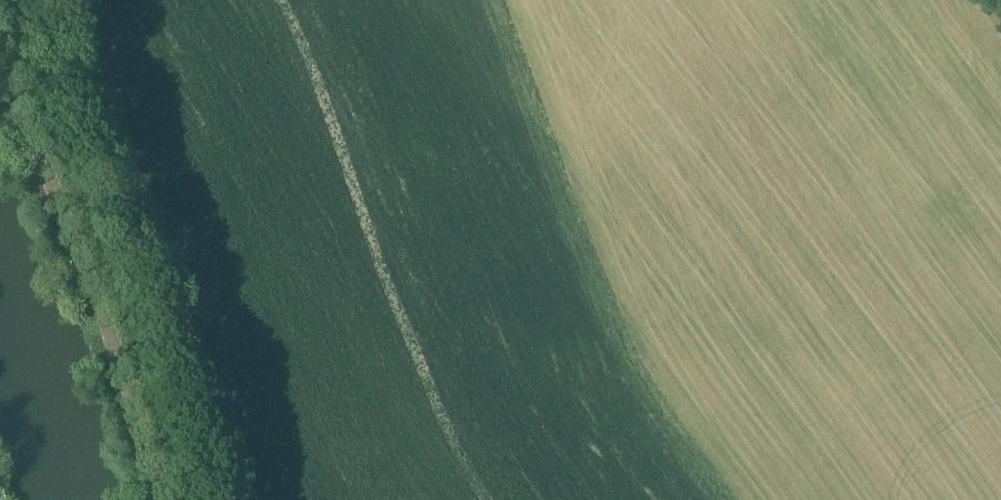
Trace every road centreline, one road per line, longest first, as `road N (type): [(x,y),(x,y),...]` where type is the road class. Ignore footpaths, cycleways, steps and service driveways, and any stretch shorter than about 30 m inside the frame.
road 1 (tertiary): [(167,499),(0,56)]

